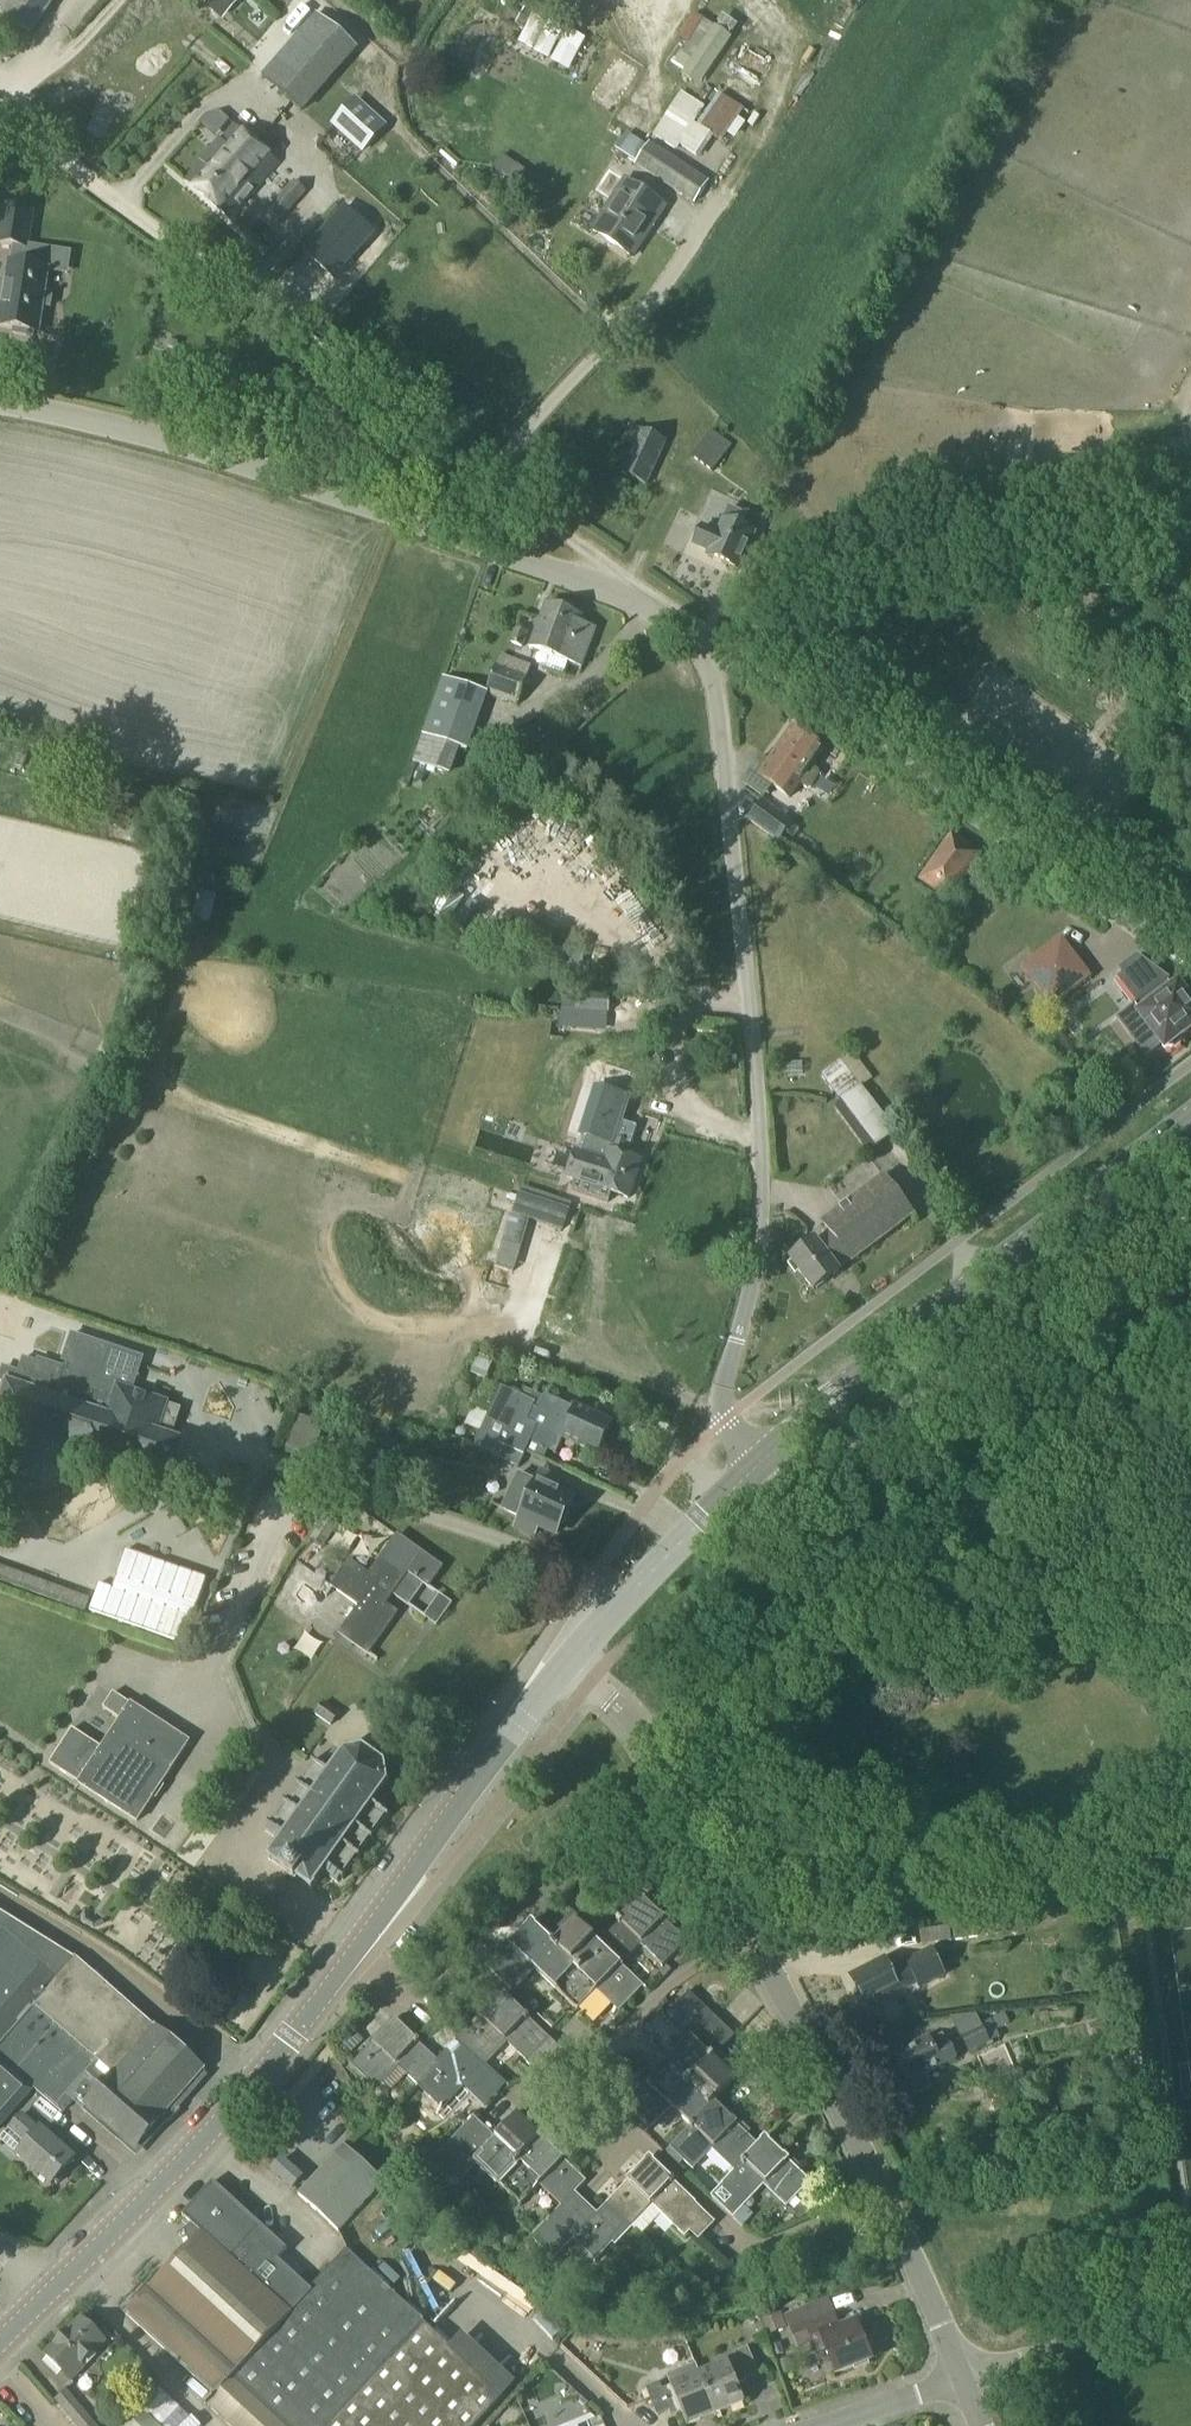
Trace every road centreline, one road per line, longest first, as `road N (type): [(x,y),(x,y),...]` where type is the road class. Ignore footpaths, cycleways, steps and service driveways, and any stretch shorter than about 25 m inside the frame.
road 1 (unclassified): [(760,1463),(720,1413),(746,1276),(751,1114),(748,1007),(705,641)]
road 2 (unclassified): [(705,641),(553,569),(220,449),(0,403)]
road 3 (track): [(648,1754),(1190,1334)]
road 4 (residential): [(882,2199),(753,2252),(593,2096),(592,2064),(675,1978),(750,1939)]
road 5 (unclassified): [(705,641),(824,710),(1190,964)]
road 6 (secondary): [(760,1463),(880,1357),(1190,1119)]
road 7 (secondary): [(44,2299),(185,2159),(357,1950)]
road 8 (residential): [(750,1939),(630,1724),(565,1666)]
road 9 (residential): [(882,2199),(750,1939)]
road 10 (secondary): [(565,1666),(760,1463)]
road 11 (residential): [(357,1950),(409,2002),(537,1890)]
road 12 (residential): [(962,2380),(882,2199)]
road 13 (secondary): [(357,1950),(469,1789)]
road 14 (residential): [(962,2380),(1125,2326)]
road 15 (secondary): [(565,1666),(469,1789)]
road 16 (residential): [(824,2425),(962,2380)]

